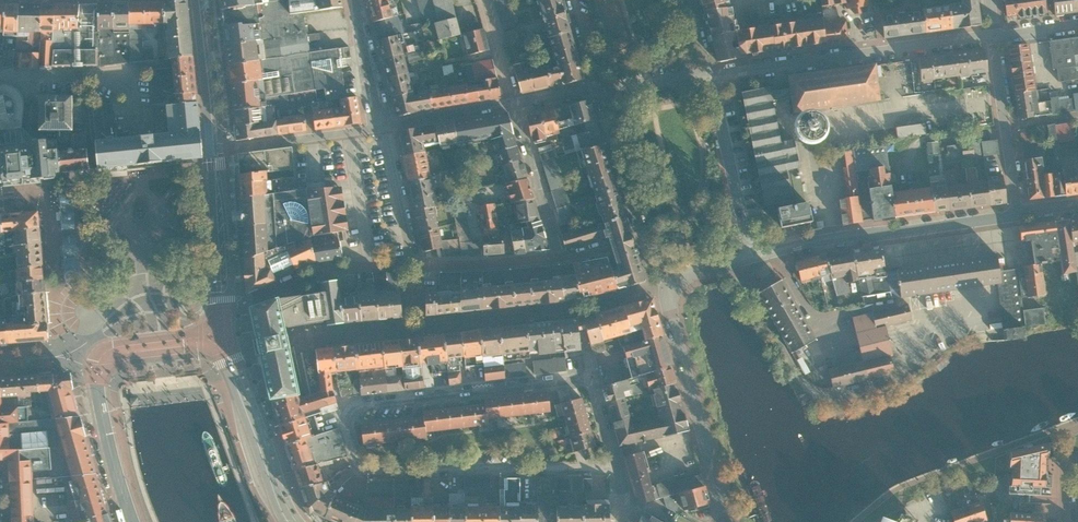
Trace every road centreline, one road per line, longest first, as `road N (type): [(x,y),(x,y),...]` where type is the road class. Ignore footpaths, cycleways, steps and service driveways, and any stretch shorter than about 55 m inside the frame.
road 1 (residential): [(616,469),(592,376),(355,405),(346,420),(361,471)]
road 2 (tertiary): [(133,521),(101,406),(102,360),(226,338)]
road 3 (residential): [(708,75),(994,35)]
road 4 (residential): [(749,257),(1017,215)]
road 5 (residential): [(361,471),(616,469)]
road 6 (residential): [(722,521),(669,289)]
road 7 (residential): [(600,87),(644,237),(669,289)]
road 8 (tertiary): [(226,338),(291,521)]
road 9 (residential): [(749,257),(708,75)]
road 10 (residential): [(1017,215),(994,35)]
road 11 (residential): [(216,149),(385,127)]
road 12 (residential): [(559,257),(514,104)]
road 13 (tertiary): [(216,149),(224,303)]
road 14 (tertiary): [(198,0),(216,149)]
road 15 (residential): [(414,265),(559,257)]
road 16 (residential): [(142,68),(0,82)]
road 17 (residential): [(414,265),(385,127)]
road 18 (residential): [(385,127),(514,104)]
road 19 (residential): [(385,127),(357,0)]

